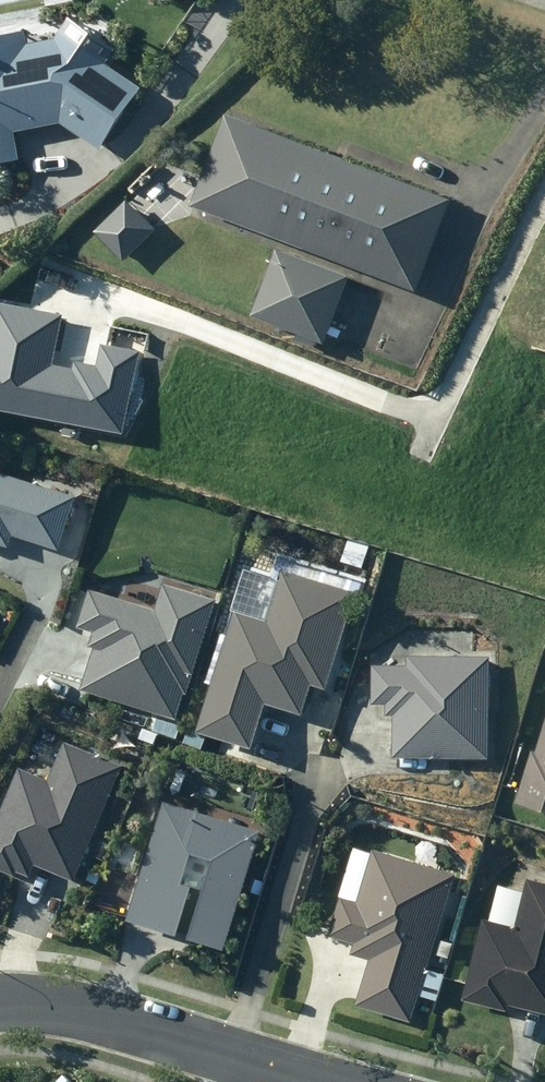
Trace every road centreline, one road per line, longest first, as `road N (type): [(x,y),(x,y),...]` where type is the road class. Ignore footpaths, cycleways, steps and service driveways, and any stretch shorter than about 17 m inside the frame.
road 1 (residential): [(0,1002),(104,1016),(322,1081)]

